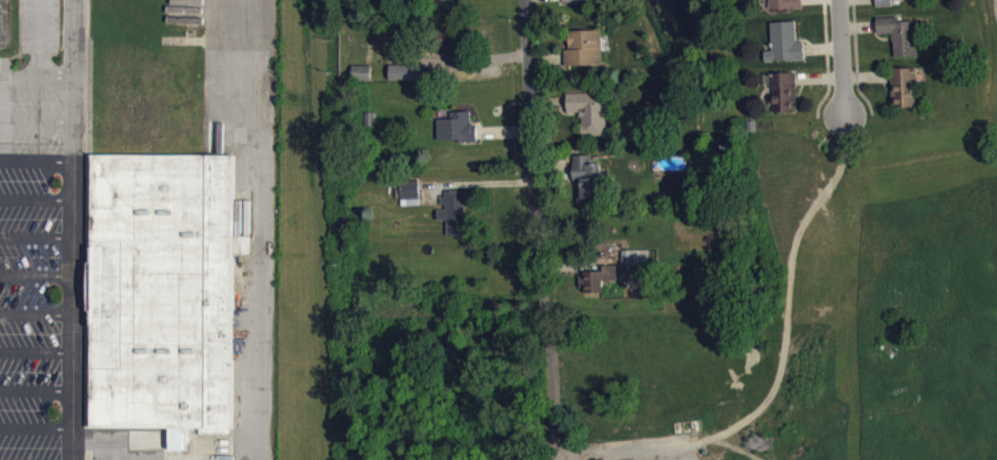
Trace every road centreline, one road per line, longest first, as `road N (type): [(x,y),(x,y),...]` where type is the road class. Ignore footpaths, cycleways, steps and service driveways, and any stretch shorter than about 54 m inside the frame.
road 1 (residential): [(559,459),(533,0)]

